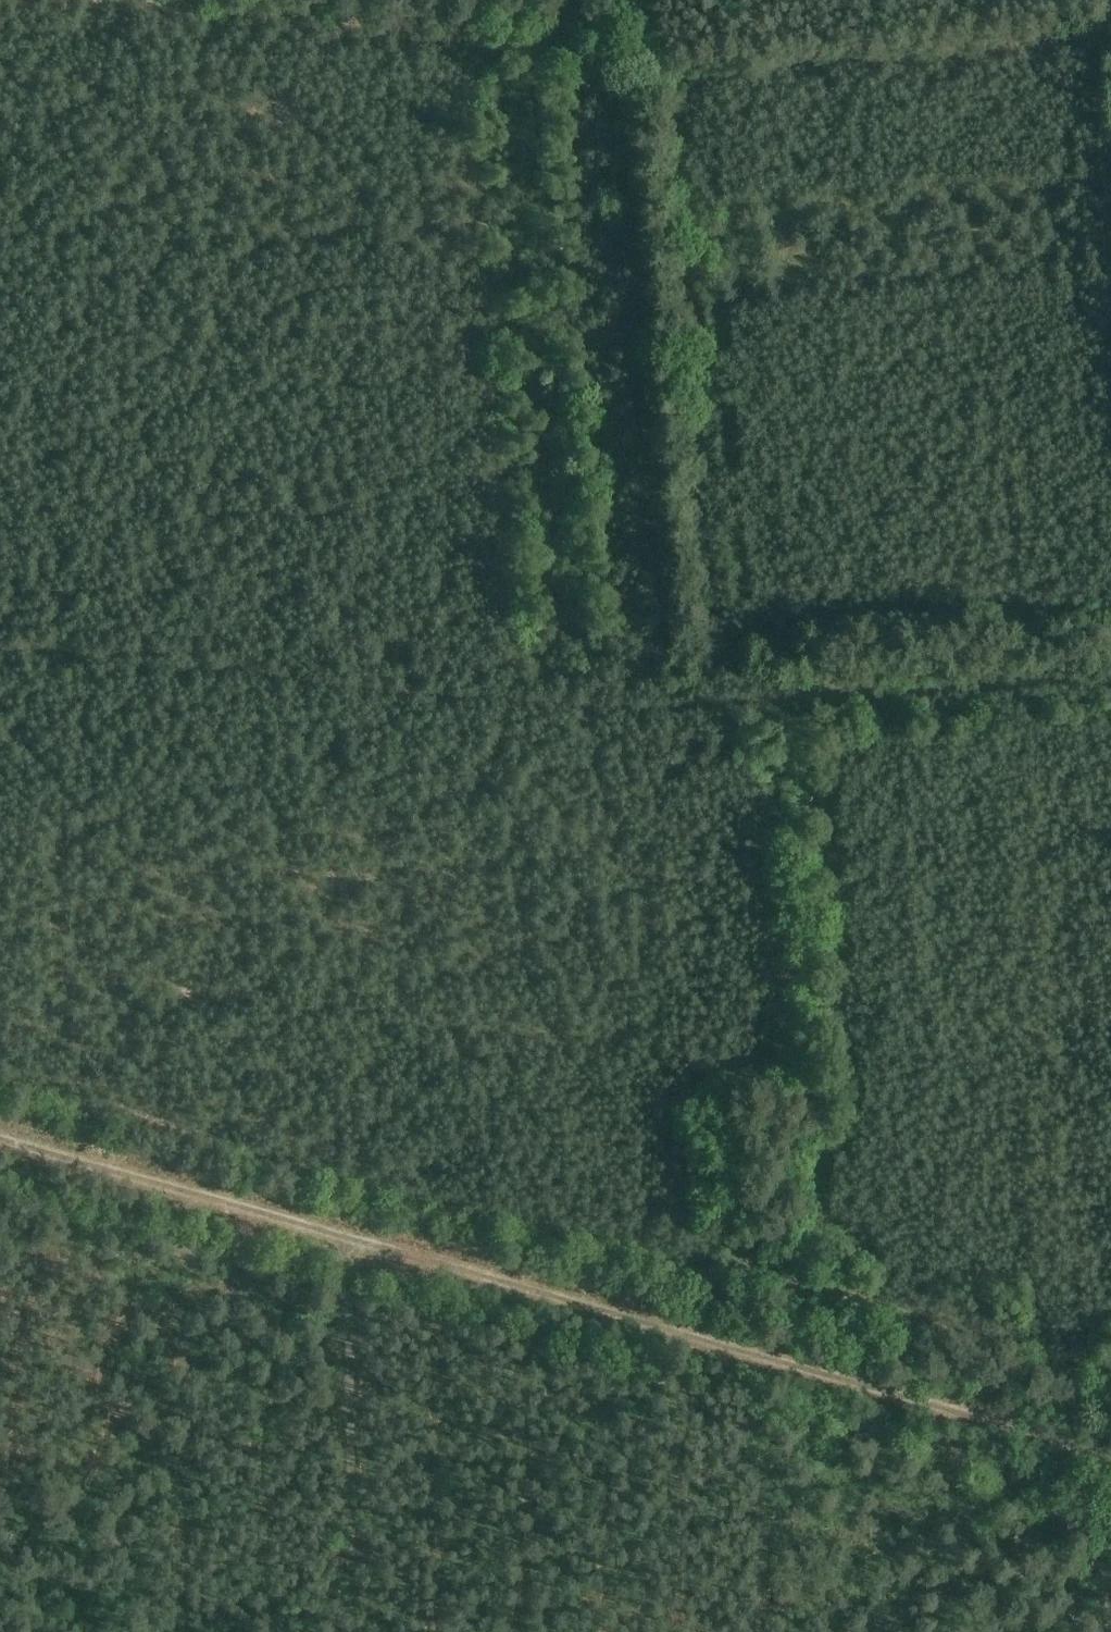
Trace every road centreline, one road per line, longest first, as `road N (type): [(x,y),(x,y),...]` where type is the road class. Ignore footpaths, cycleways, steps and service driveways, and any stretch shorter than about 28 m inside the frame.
road 1 (track): [(1110,1460),(0,1141)]

